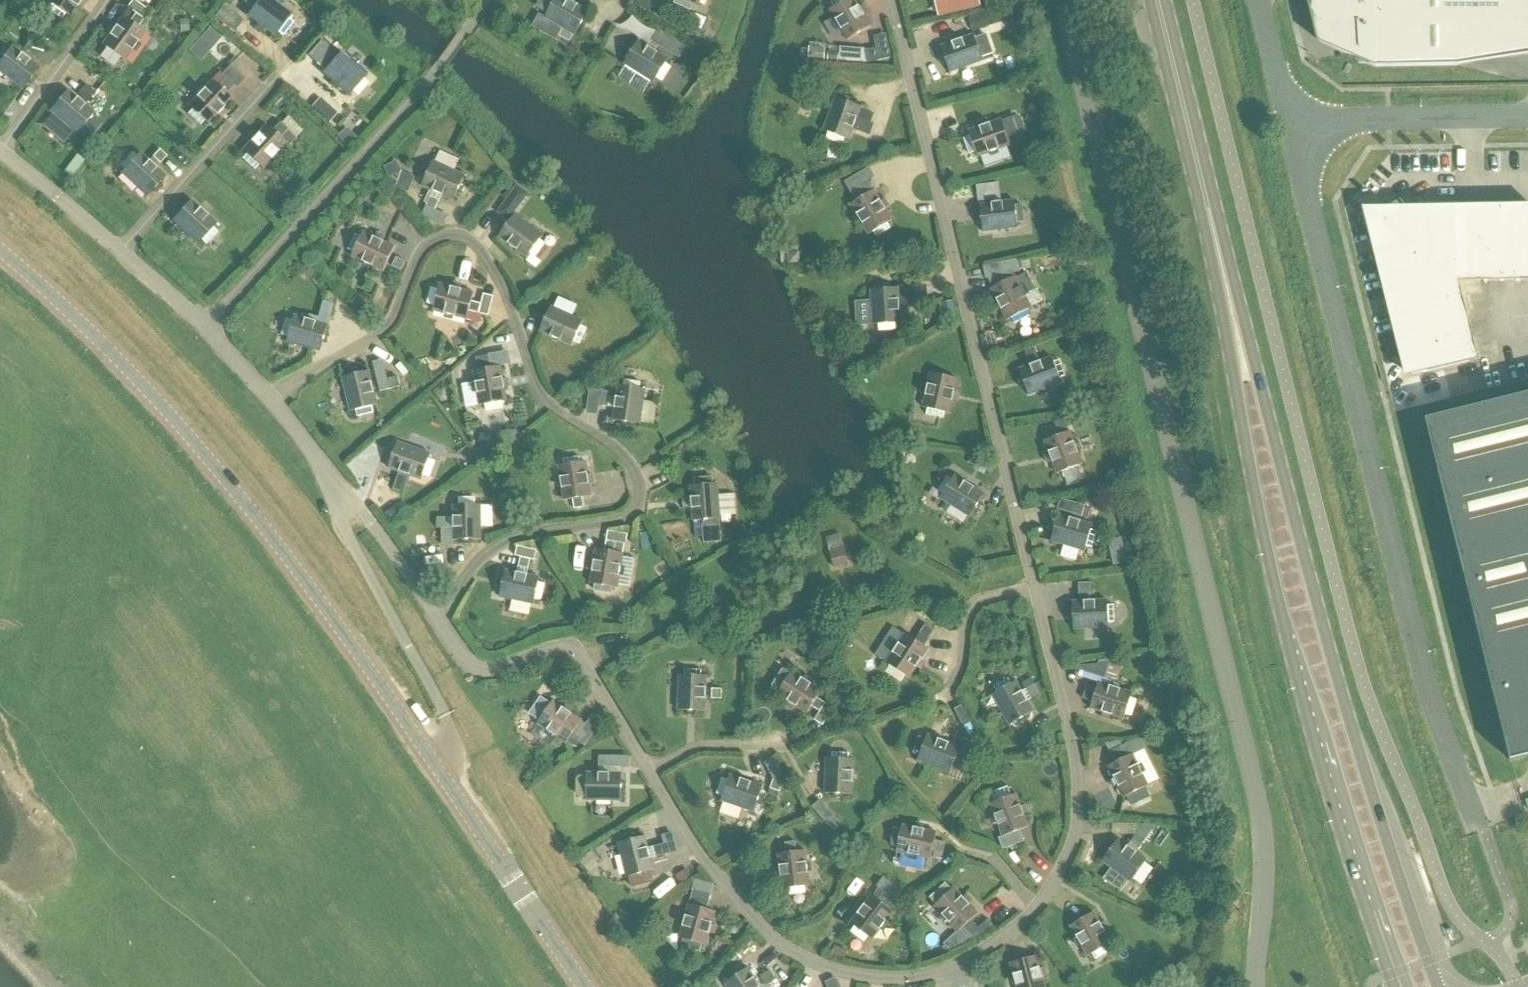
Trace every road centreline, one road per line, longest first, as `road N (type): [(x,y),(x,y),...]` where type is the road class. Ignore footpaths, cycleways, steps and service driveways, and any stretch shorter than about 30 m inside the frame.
road 1 (residential): [(912,84),(1076,761),(1072,847),(1023,924),(946,972),(878,979),(807,960),(748,911),(652,784),(579,654),(560,647),(479,672),(440,622)]
road 2 (primary): [(1422,986),(1310,637),(1157,0)]
road 3 (unclassified): [(1261,986),(1269,864),(1062,0)]
road 4 (tertiary): [(589,986),(351,646),(199,447),(0,250)]
road 5 (residential): [(440,622),(499,547),(638,512),(642,492),(632,463),(605,436),(549,402),(487,254),(469,238),(429,244),(395,316),(378,334),(273,399)]
road 6 (unclassified): [(1298,134),(1435,705),(1481,825)]
road 7 (residential): [(482,0),(433,78),(208,324)]
road 8 (residential): [(440,622),(273,399)]
road 9 (unclassified): [(1527,120),(1344,125),(1298,134)]
road 10 (residential): [(126,255),(270,87)]
road 11 (residential): [(5,150),(110,0)]
road 12 (residential): [(126,255),(5,150)]
road 13 (unclassified): [(1298,134),(1262,0)]

